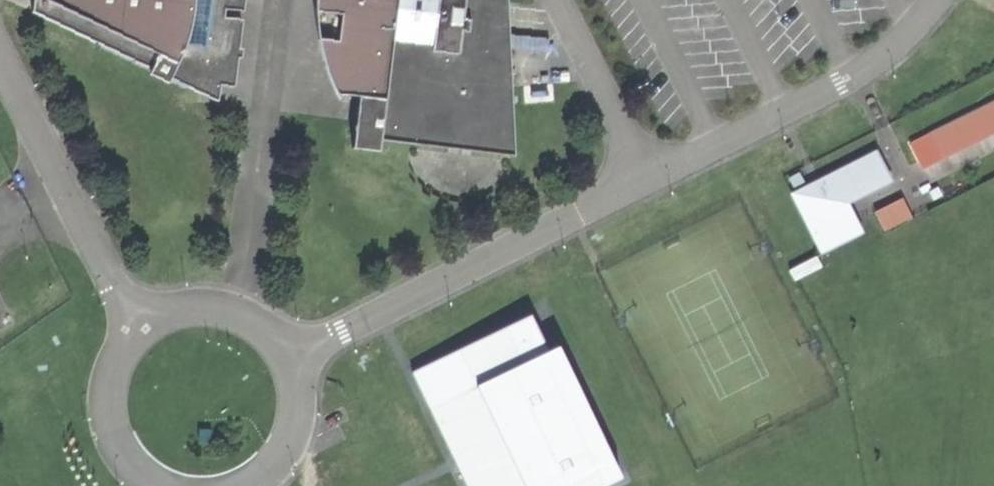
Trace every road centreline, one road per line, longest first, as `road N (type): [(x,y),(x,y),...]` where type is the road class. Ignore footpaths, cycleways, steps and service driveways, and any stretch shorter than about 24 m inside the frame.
road 1 (unclassified): [(233,307),(170,307),(137,325),(112,359),(103,398),(115,446),(157,485)]
road 2 (unclassified): [(245,485),(283,452),(298,404),(289,358),(267,328),(233,307)]

